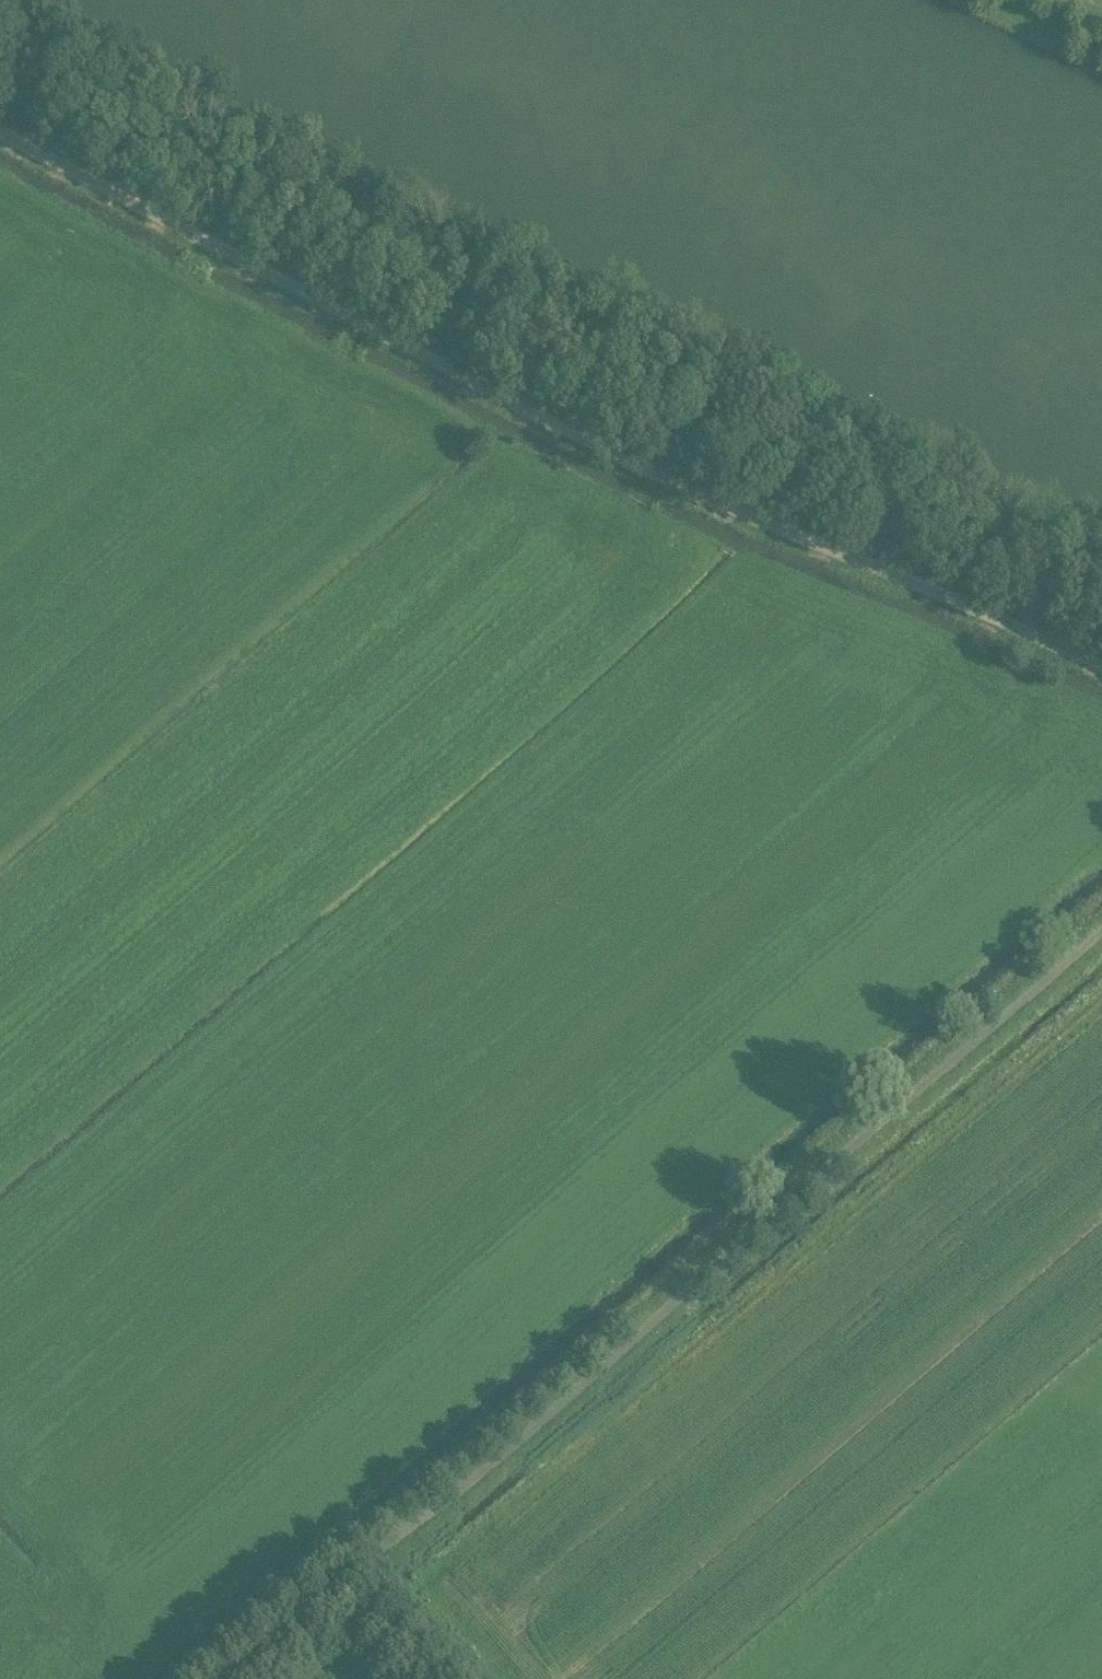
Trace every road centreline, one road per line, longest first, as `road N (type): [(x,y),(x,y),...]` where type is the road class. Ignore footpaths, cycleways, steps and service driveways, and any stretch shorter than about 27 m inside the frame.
road 1 (track): [(1101,674),(608,457),(318,314),(0,139)]

